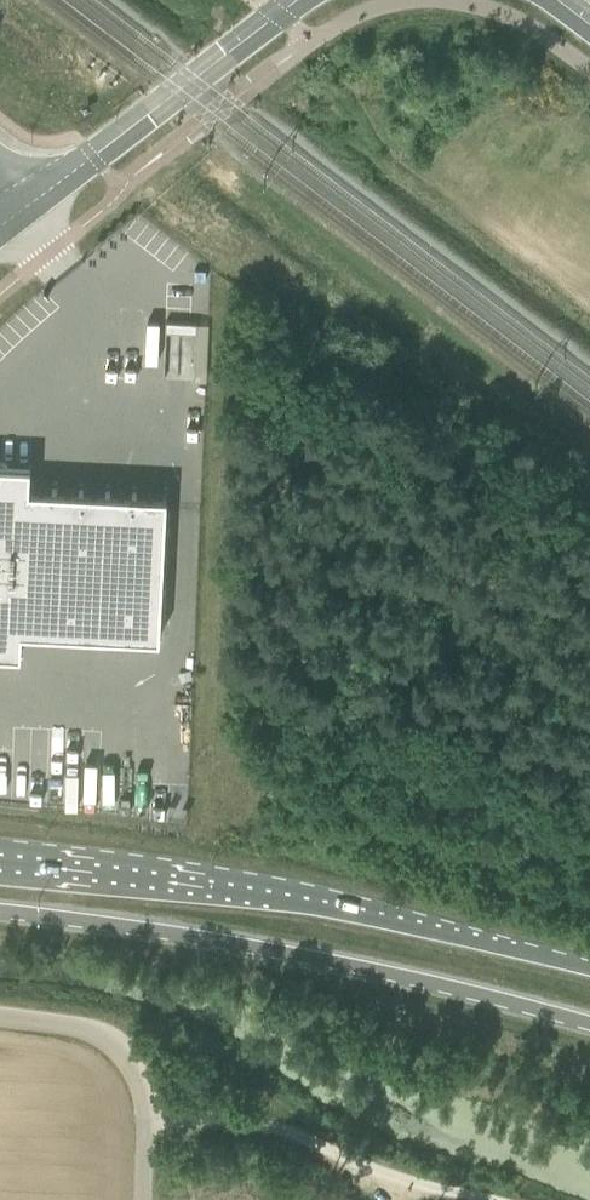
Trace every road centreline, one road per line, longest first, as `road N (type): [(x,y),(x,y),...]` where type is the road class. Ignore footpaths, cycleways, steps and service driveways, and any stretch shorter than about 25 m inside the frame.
road 1 (secondary): [(0,911),(331,961),(589,1022)]
road 2 (secondary): [(589,971),(283,901),(0,863)]
road 3 (tertiary): [(11,217),(301,0)]
road 4 (track): [(462,1199),(297,1138),(147,1113)]
road 5 (unclassified): [(144,1199),(141,1073),(118,1044),(71,1026),(0,1019)]

